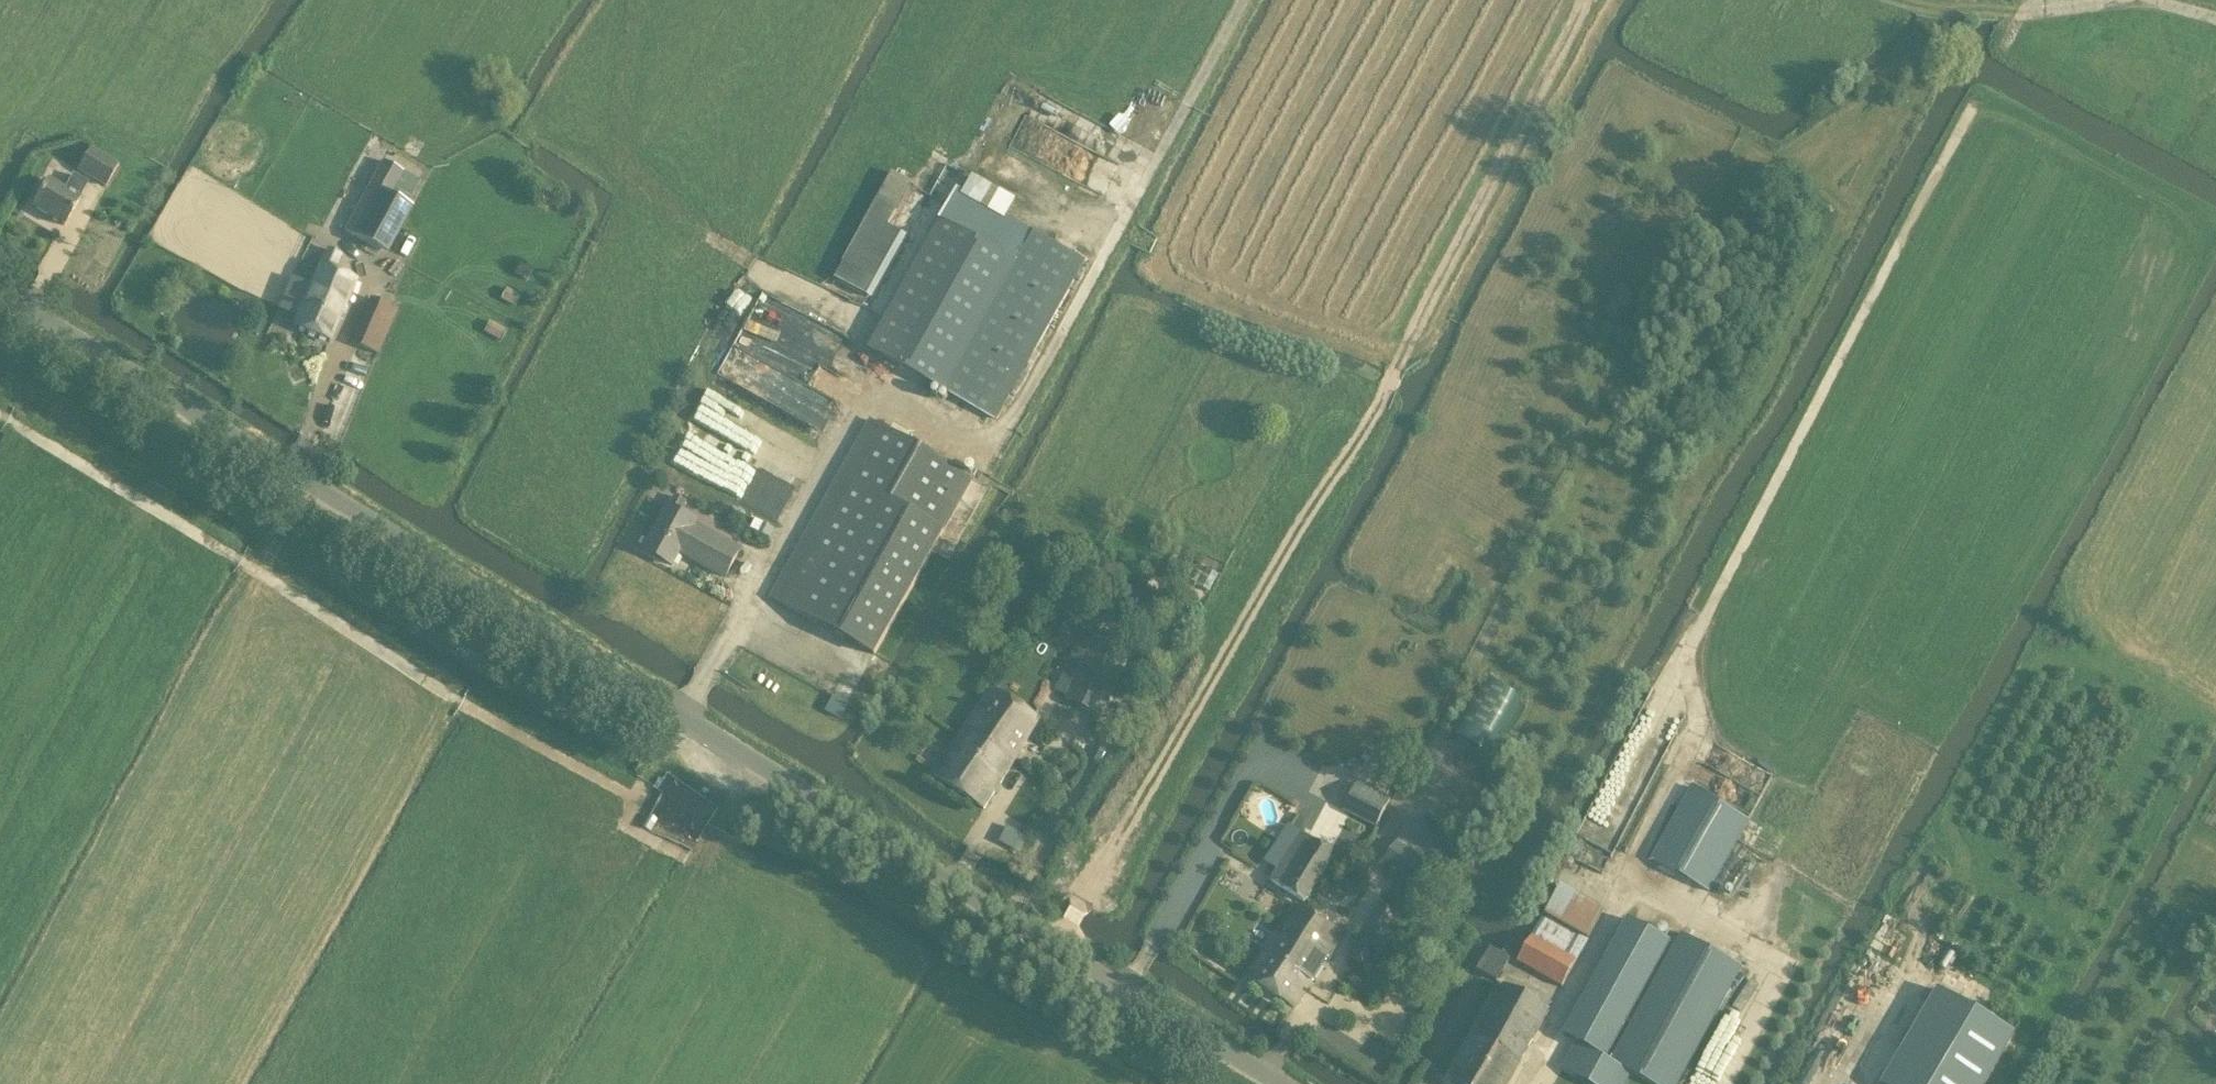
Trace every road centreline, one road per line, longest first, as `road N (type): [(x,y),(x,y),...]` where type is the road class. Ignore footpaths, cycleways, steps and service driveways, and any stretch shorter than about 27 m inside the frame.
road 1 (tertiary): [(1283,1083),(615,679),(0,290)]

